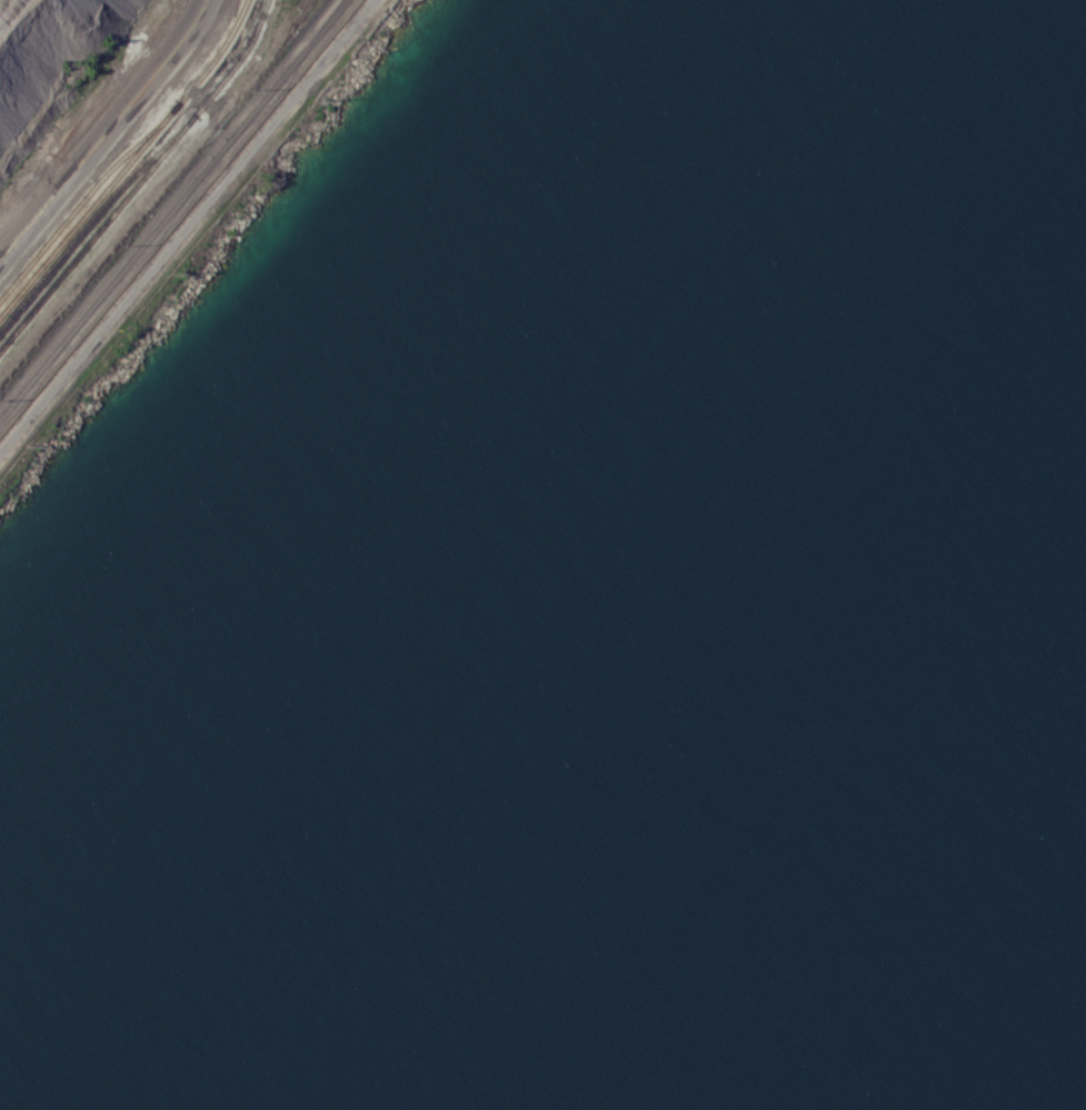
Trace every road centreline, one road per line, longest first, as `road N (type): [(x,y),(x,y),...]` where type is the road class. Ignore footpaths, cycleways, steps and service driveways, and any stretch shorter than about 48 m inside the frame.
road 1 (residential): [(0,441),(366,0)]

